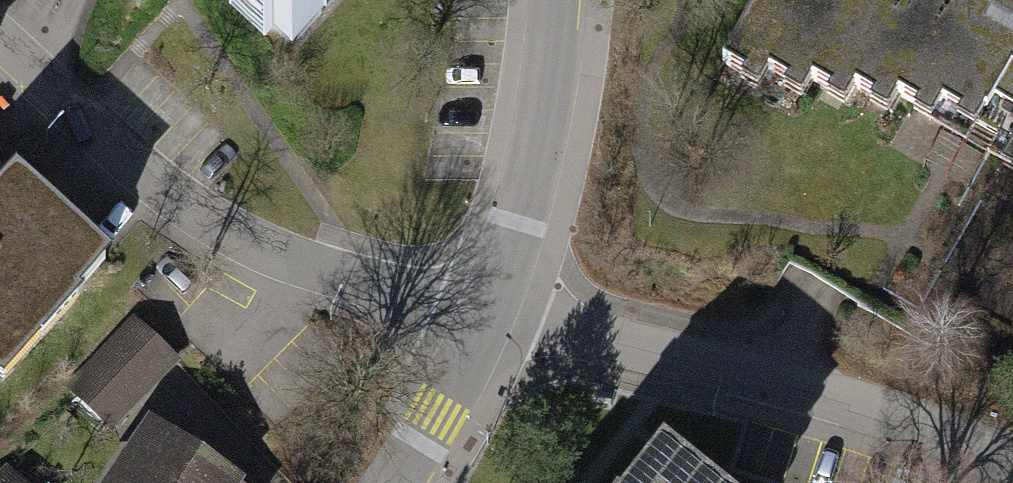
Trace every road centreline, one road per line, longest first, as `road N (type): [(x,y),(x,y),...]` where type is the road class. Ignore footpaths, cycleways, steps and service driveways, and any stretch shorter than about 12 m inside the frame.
road 1 (residential): [(486,313),(358,282),(234,235),(154,180),(0,41)]
road 2 (residential): [(486,313),(825,397),(1012,464)]
road 3 (residential): [(556,0),(526,188),(486,313)]
road 4 (residential): [(486,313),(395,482)]

